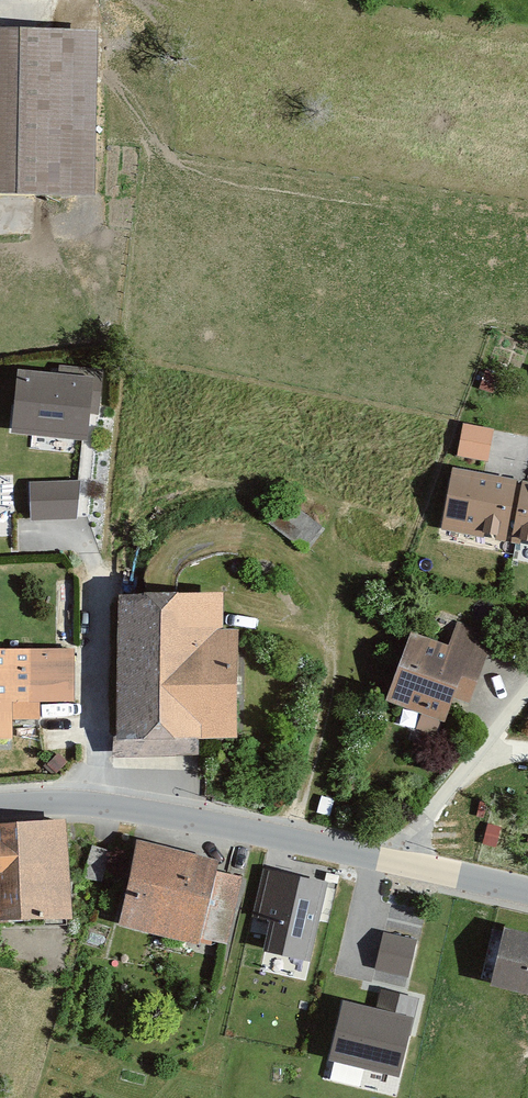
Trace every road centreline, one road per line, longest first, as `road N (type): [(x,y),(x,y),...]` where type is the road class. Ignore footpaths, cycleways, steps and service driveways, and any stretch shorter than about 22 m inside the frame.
road 1 (tertiary): [(0,805),(84,801),(399,862)]
road 2 (residential): [(399,862),(488,743),(527,748)]
road 3 (tertiary): [(399,862),(527,890)]

